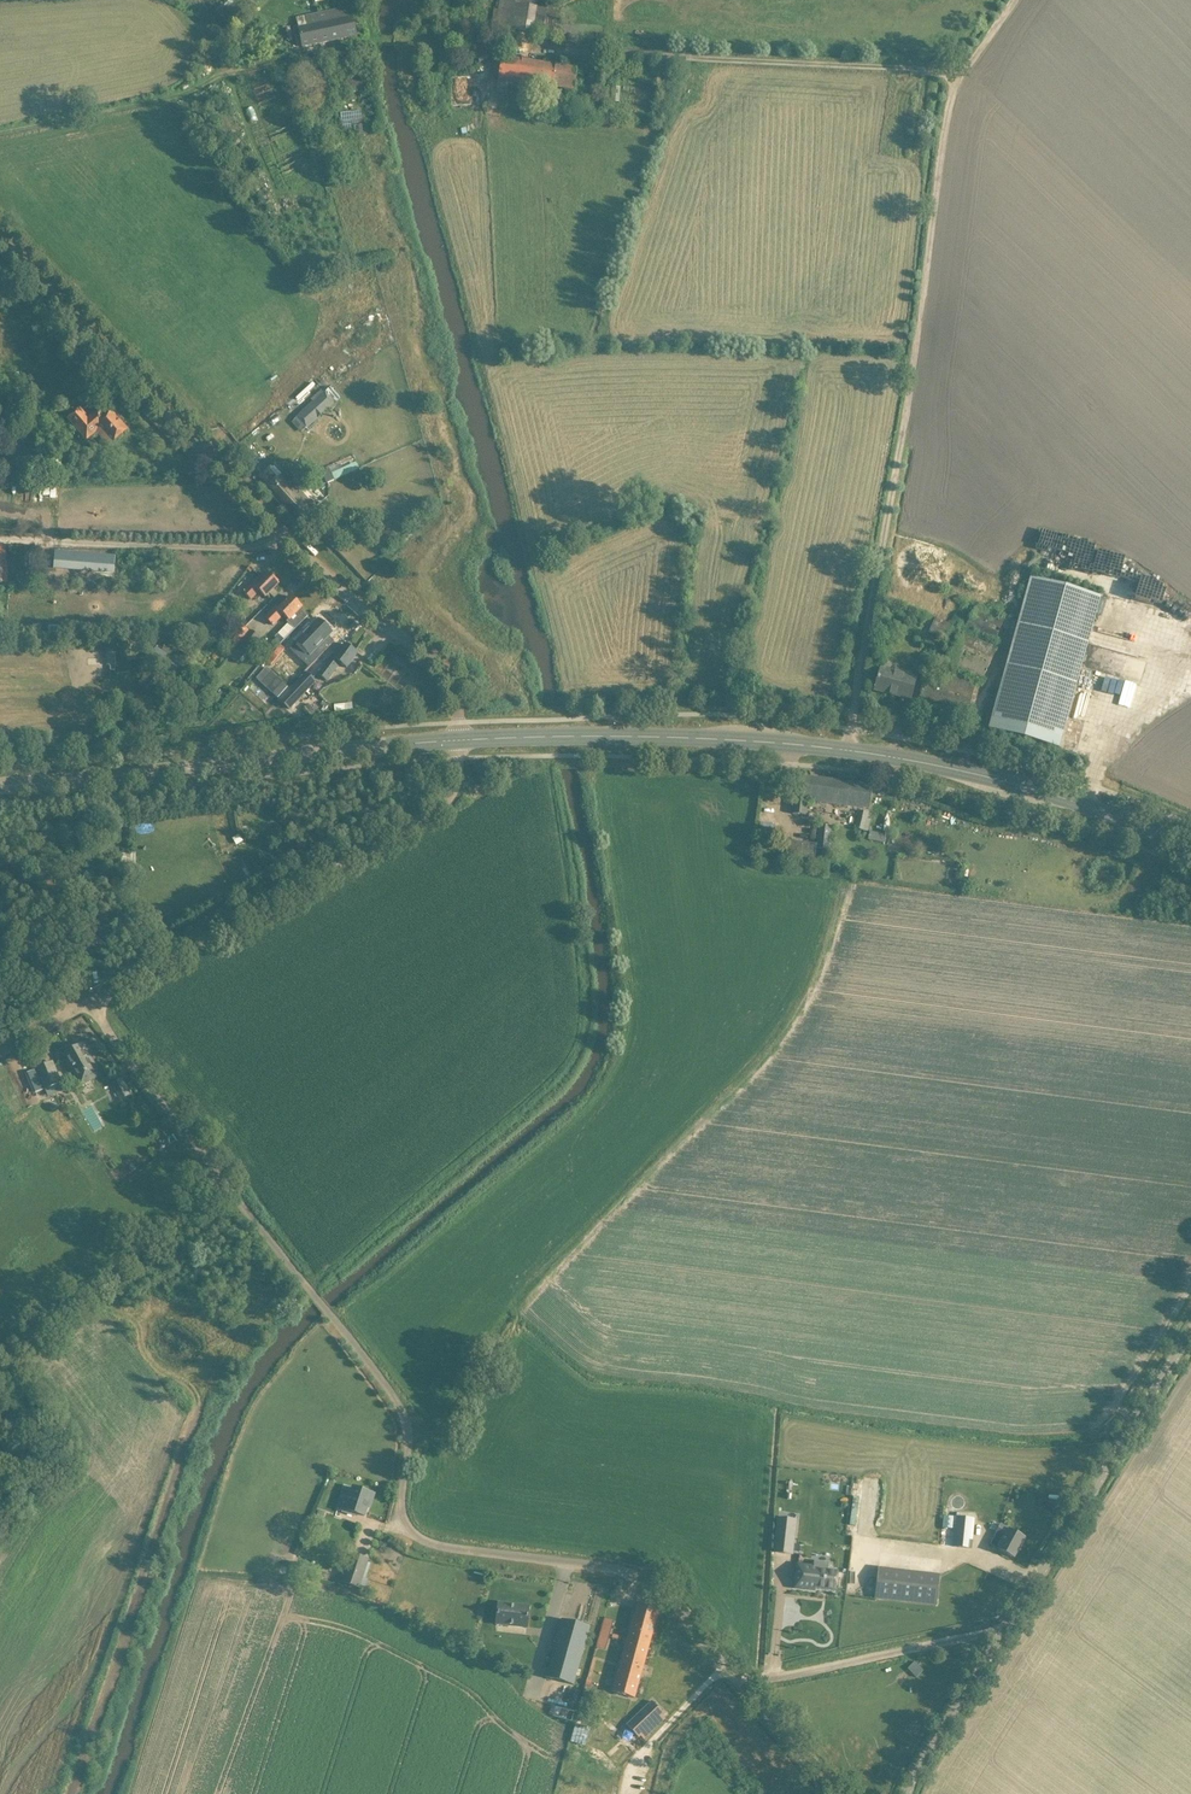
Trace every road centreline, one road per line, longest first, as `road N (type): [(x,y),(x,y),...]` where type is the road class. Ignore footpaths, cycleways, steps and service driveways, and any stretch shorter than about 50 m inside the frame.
road 1 (unclassified): [(748,1684),(674,1600),(636,1575),(429,1544),(407,1528),(401,1506),(410,1438),(394,1398),(214,1168)]
road 2 (track): [(1014,0),(952,100),(852,730)]
road 3 (tertiary): [(1190,847),(1022,787),(849,750),(735,739),(457,742)]
road 4 (unclassified): [(457,742),(452,690),(441,669),(307,563),(0,230)]
road 5 (track): [(0,1458),(19,1434),(17,1369),(31,1340),(204,1192),(214,1168),(85,1002),(0,958)]
road 6 (unclassified): [(0,1051),(427,819),(456,785),(457,742)]
road 7 (unclassified): [(907,1793),(1190,1335)]
road 8 (tertiary): [(457,742),(0,784)]
road 9 (track): [(843,1793),(748,1684),(1009,1626)]
road 10 (track): [(964,71),(577,54)]

